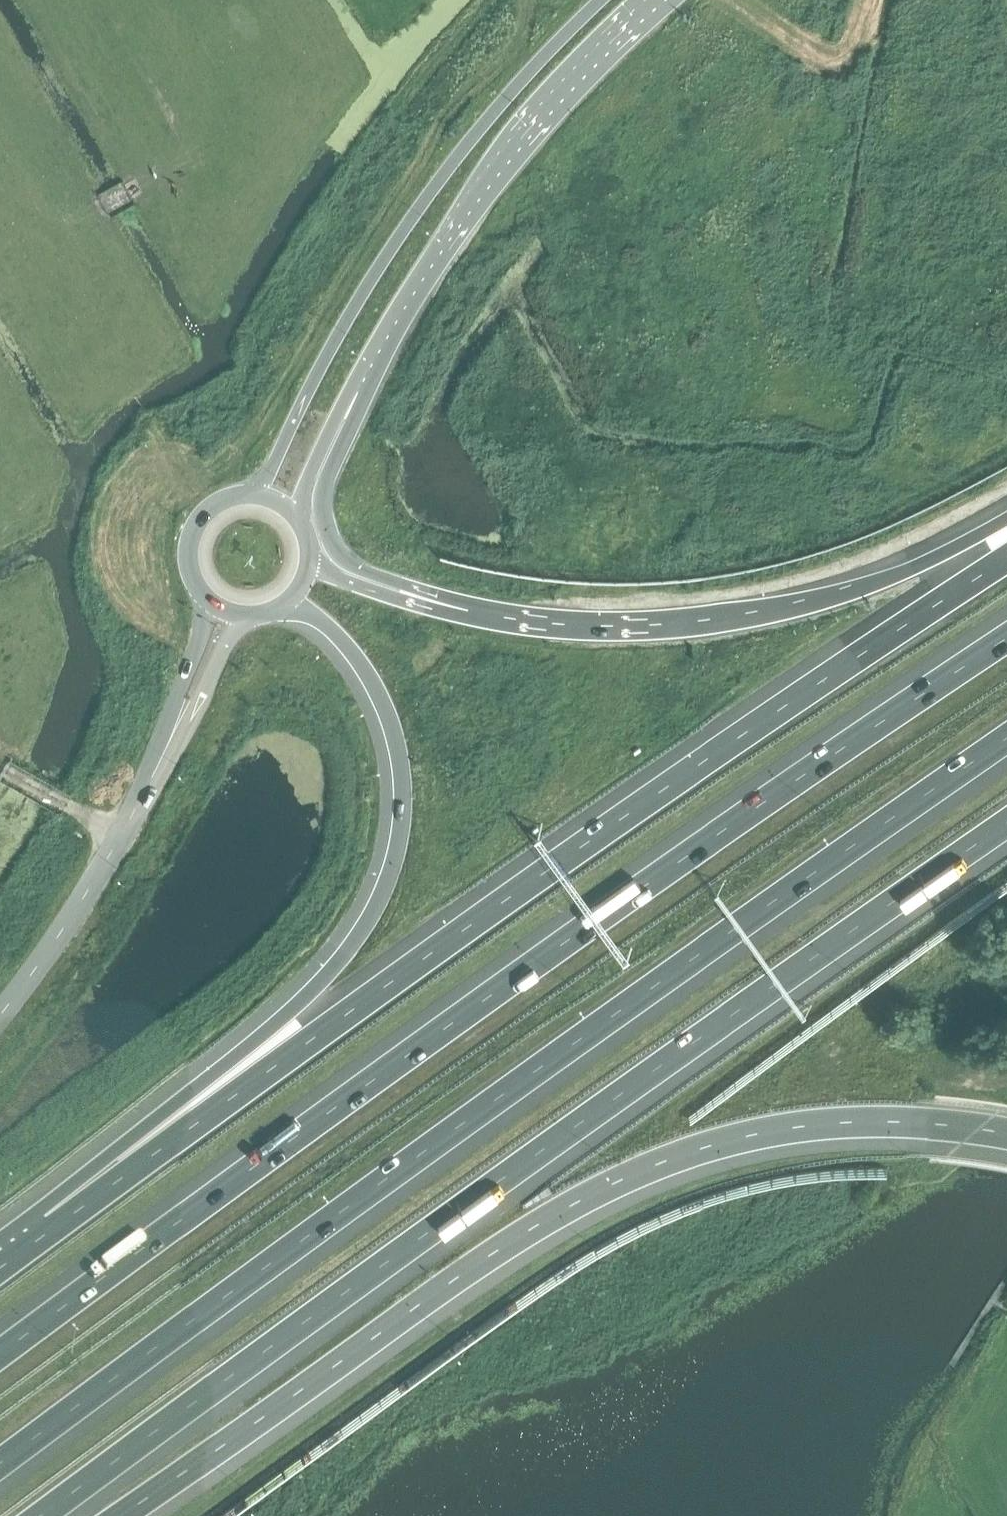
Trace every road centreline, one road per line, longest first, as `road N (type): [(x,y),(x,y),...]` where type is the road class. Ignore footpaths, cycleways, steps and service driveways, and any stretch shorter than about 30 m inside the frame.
road 1 (motorway): [(0,1469),(1006,737)]
road 2 (motorway): [(1006,639),(613,911),(0,1358)]
road 3 (motorway): [(41,1515),(1006,824)]
road 4 (motorway): [(1006,567),(750,728),(57,1227)]
road 5 (motorway): [(127,1515),(510,1245),(628,1180),(718,1146),(818,1127),(908,1123),(1006,1134)]
road 6 (motorway): [(292,598),(362,665),(392,724),(405,807),(391,884),(323,979),(57,1227)]
road 7 (primary): [(601,0),(506,98),(419,207),(255,492)]
road 8 (motorway): [(1006,514),(892,573),(727,618),(646,625),(482,617)]
road 9 (primary): [(362,373),(488,187),(567,93),(664,0)]
road 10 (motorway): [(482,617),(357,567),(333,540),(323,494),(362,373)]
road 11 (unclassified): [(170,742),(79,906),(0,1011)]
road 12 (motorway): [(482,617),(366,587),(310,560)]
road 13 (primary): [(294,512),(362,373)]
road 14 (unclassified): [(204,595),(170,742)]
road 15 (unclassified): [(170,742),(244,615)]
road 16 (primary): [(255,492),(216,502),(195,525),(189,566),(204,595)]
road 17 (track): [(122,835),(5,770)]

